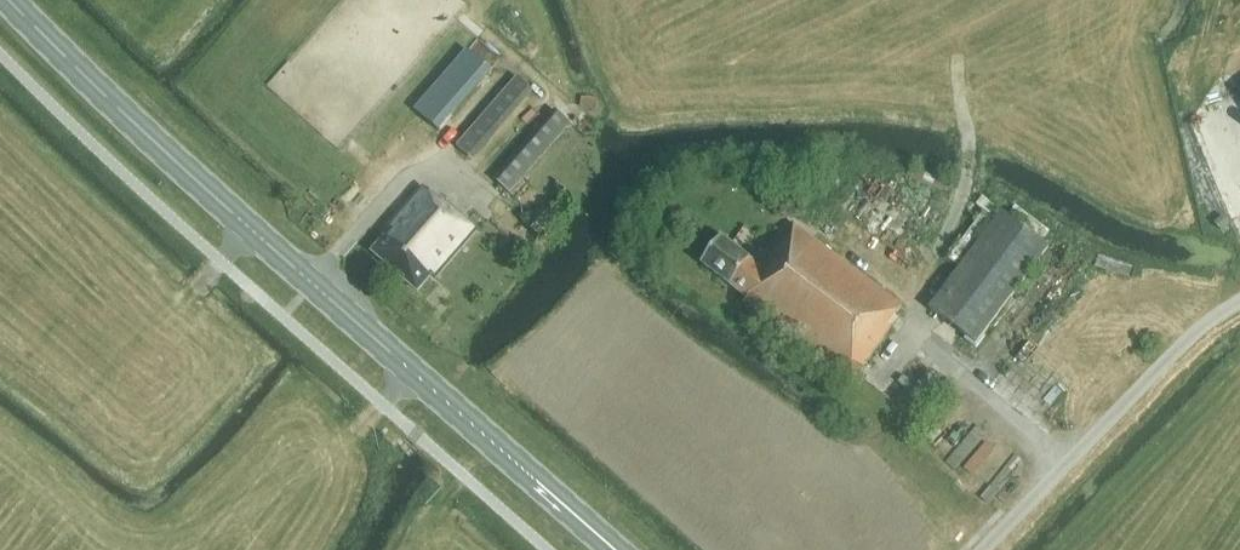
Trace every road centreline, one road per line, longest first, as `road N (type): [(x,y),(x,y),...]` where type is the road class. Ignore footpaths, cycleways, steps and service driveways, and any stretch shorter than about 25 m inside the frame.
road 1 (primary): [(617,549),(249,227),(10,0)]

